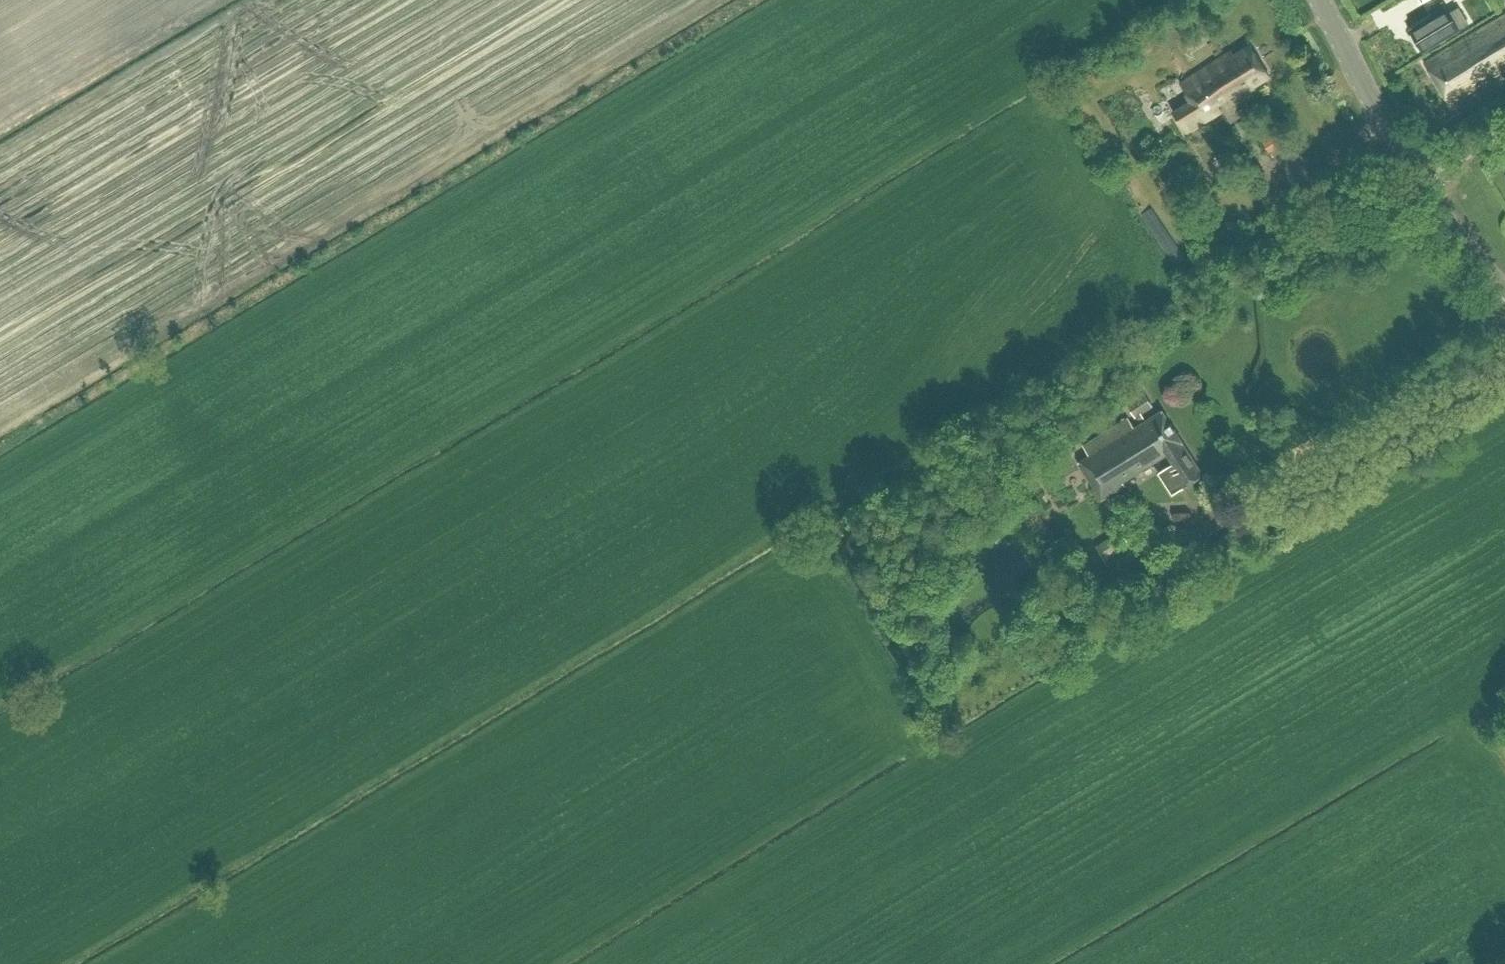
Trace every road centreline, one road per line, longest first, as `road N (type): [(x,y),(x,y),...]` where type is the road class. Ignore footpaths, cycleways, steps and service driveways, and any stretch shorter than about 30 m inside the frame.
road 1 (track): [(1504,365),(1250,511),(1154,505)]
road 2 (tertiary): [(1504,294),(1429,203),(1320,0)]

